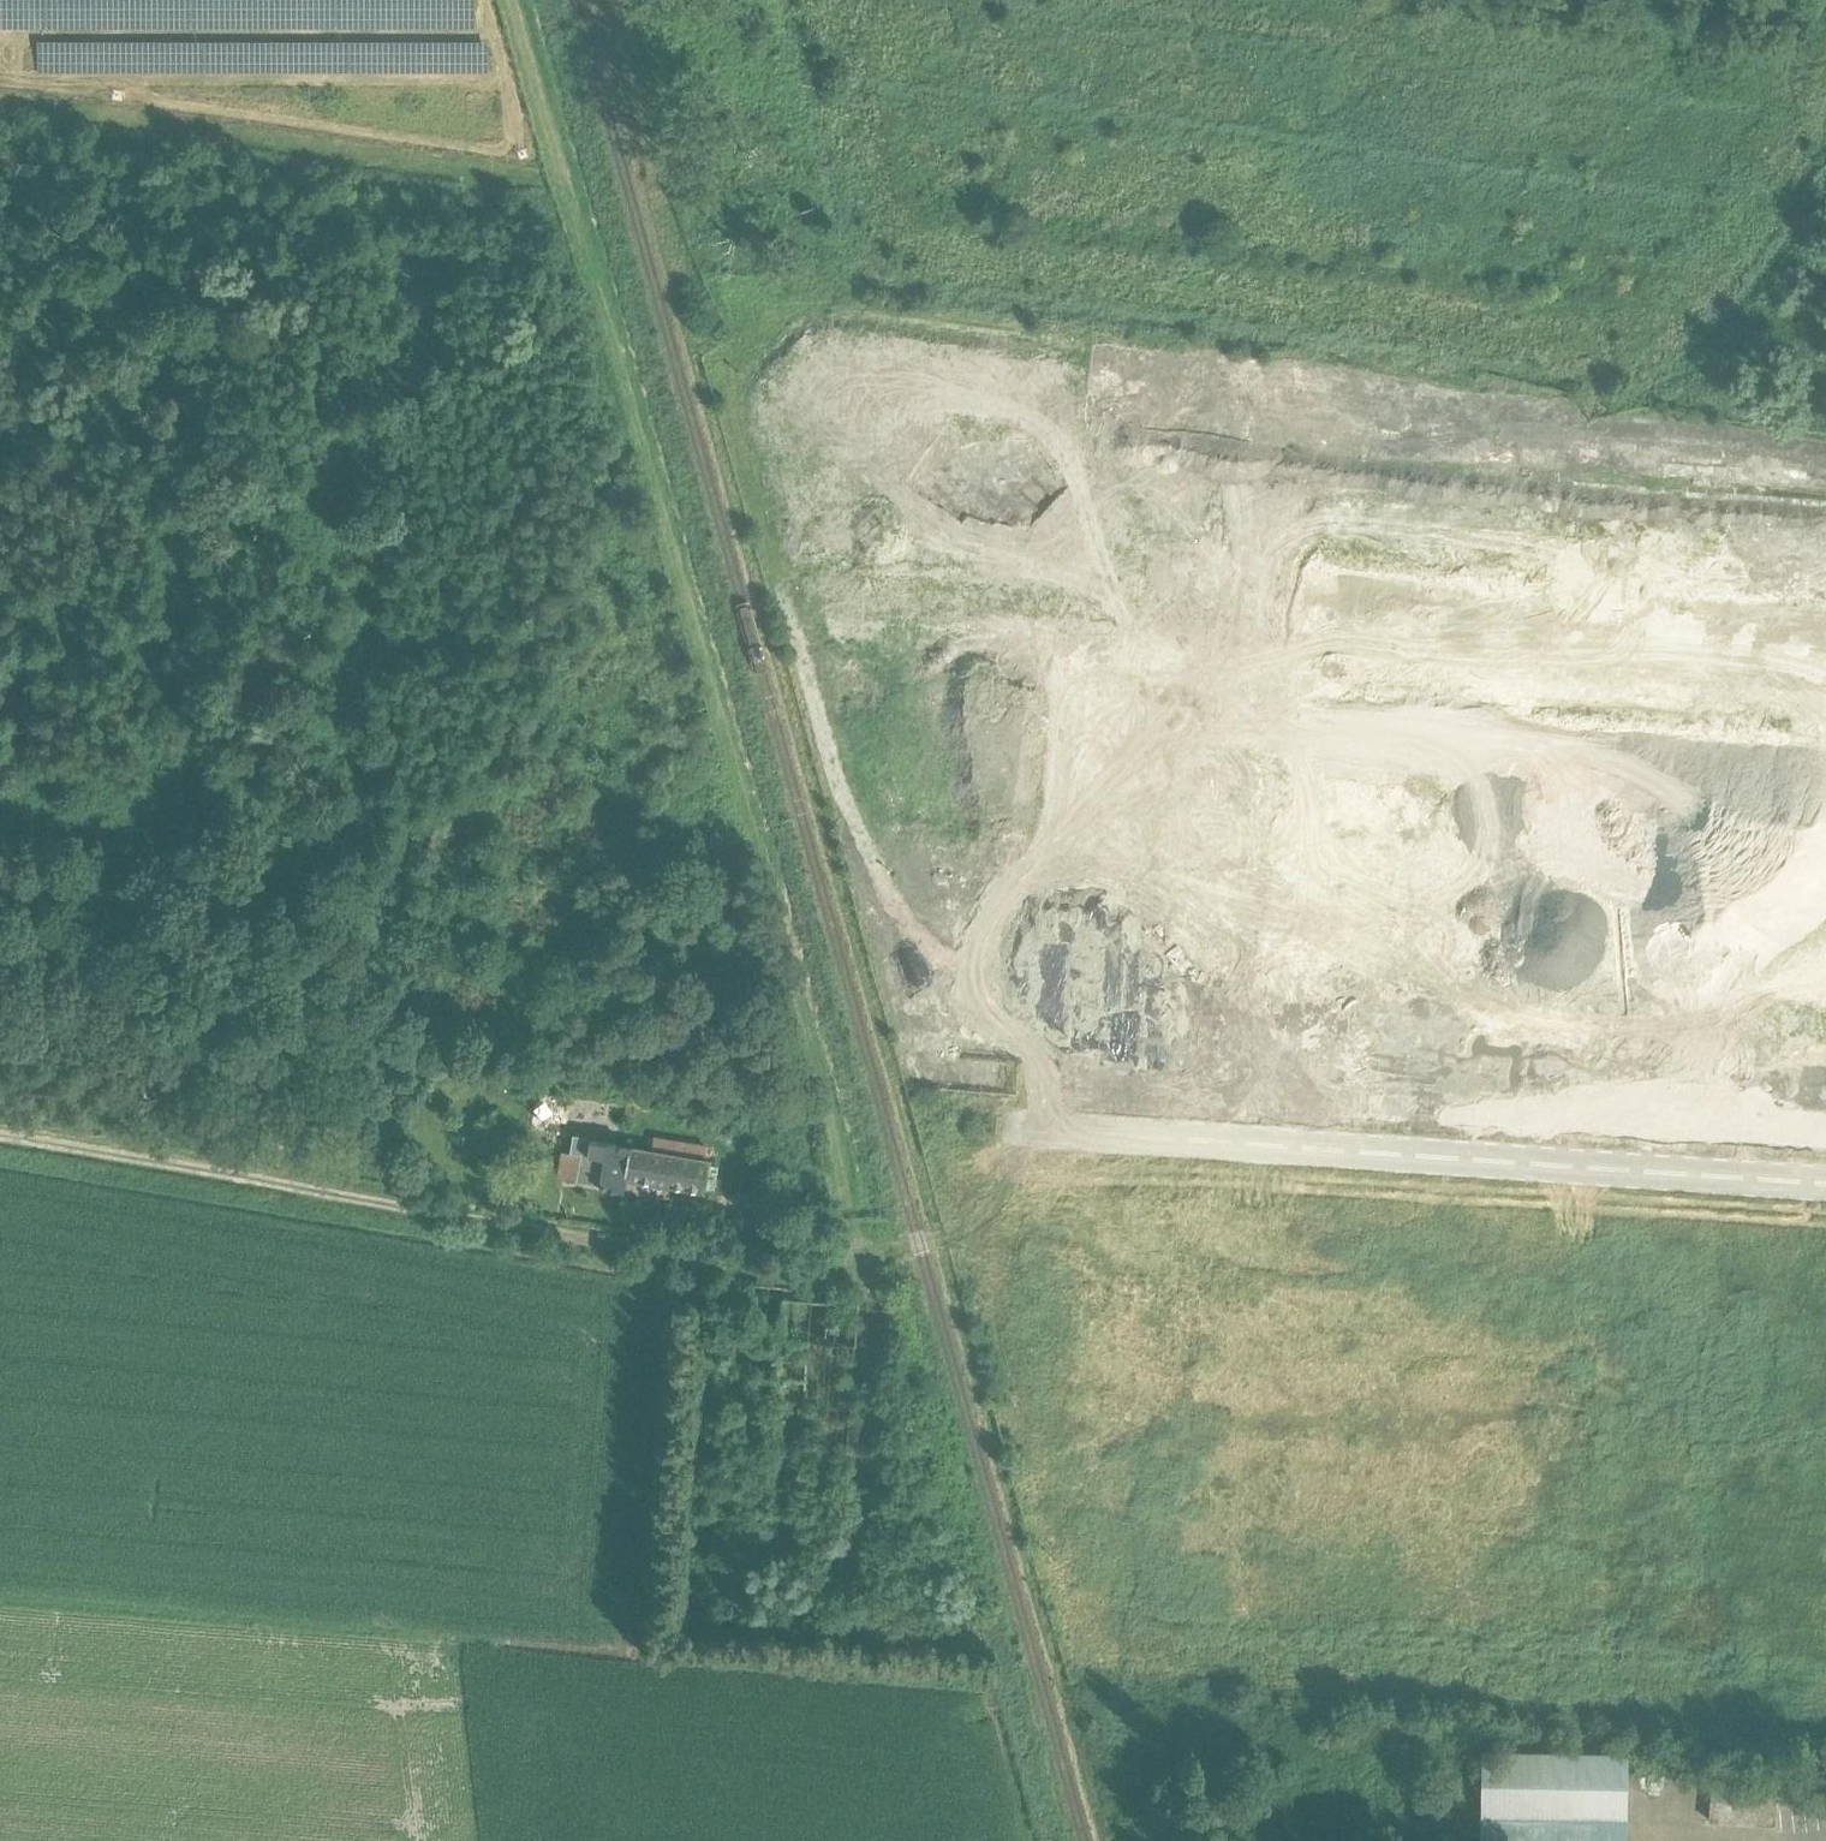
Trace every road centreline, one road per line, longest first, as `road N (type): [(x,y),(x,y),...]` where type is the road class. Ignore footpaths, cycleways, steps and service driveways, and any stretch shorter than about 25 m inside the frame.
road 1 (track): [(513,0),(719,716),(858,1259)]
road 2 (track): [(1033,1128),(1009,1205),(946,1233),(799,1273),(0,1136)]
road 3 (unclassified): [(1825,1183),(1003,1125)]

